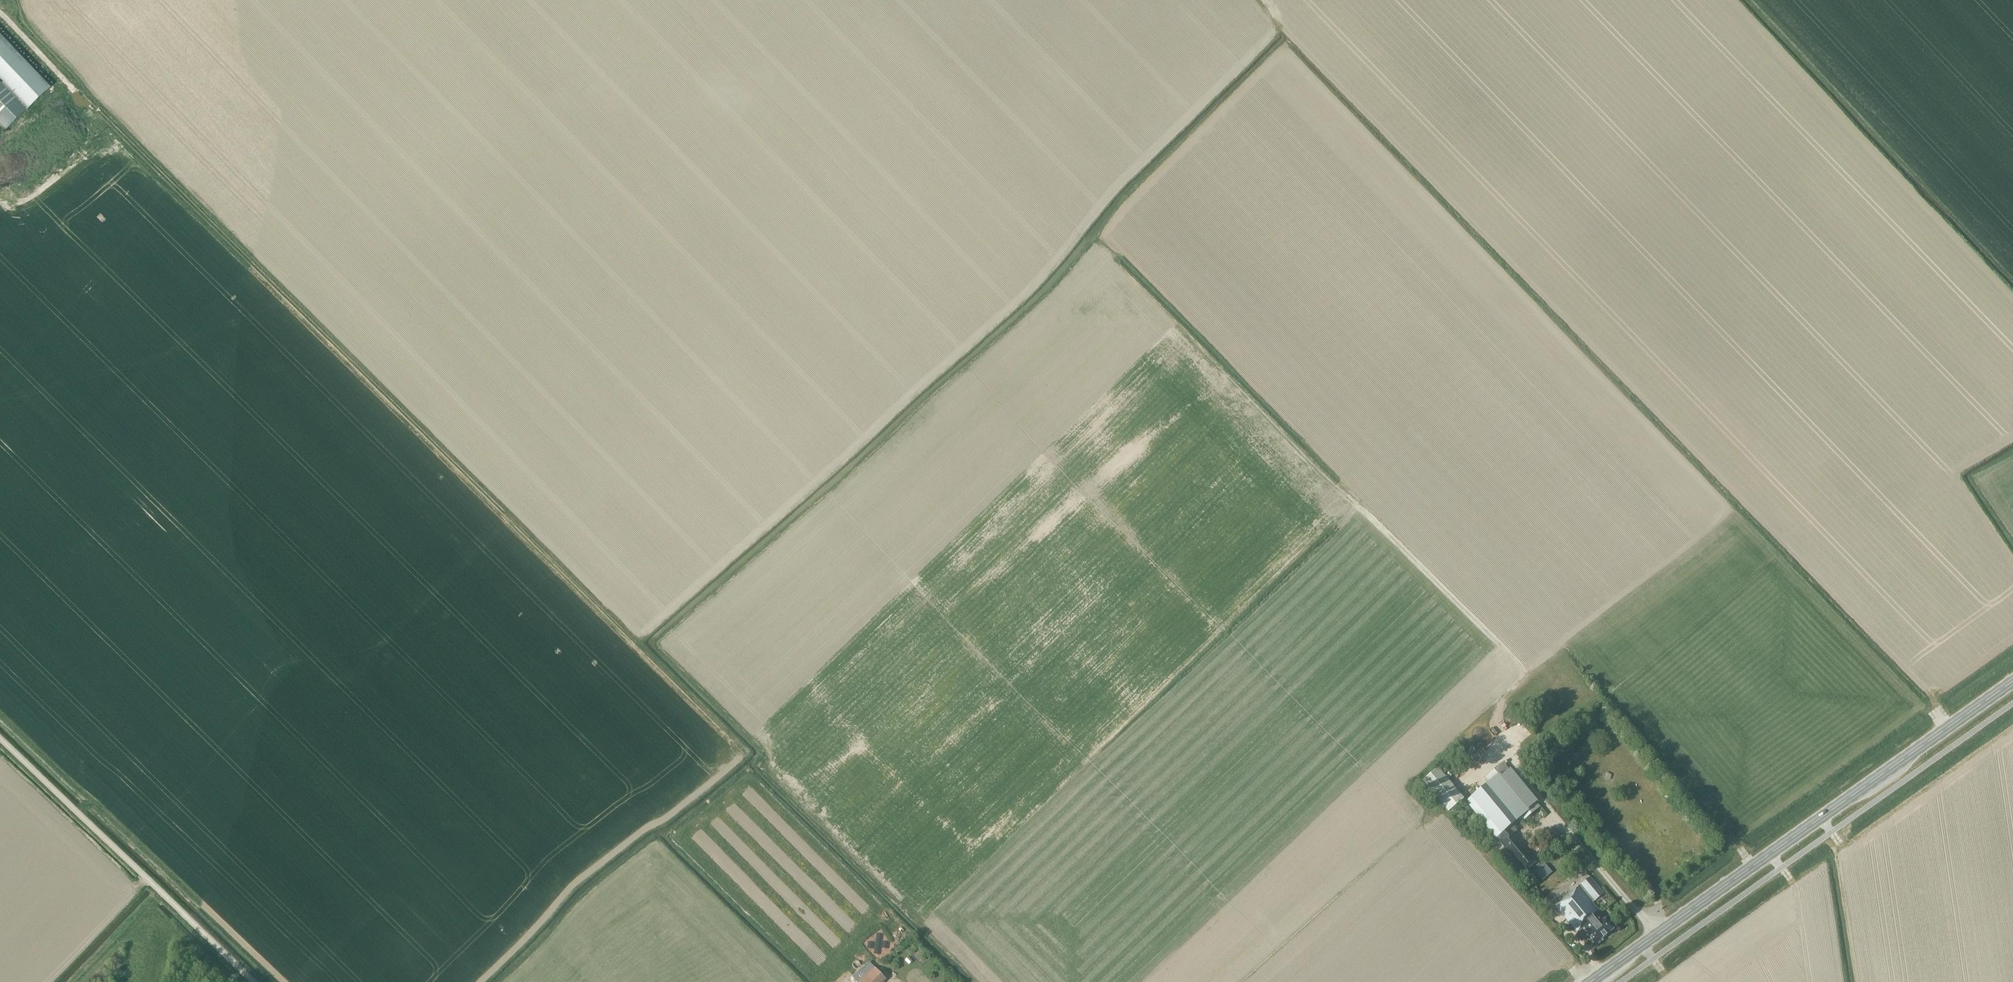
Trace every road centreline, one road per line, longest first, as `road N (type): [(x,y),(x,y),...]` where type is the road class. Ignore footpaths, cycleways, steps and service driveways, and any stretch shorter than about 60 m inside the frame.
road 1 (primary): [(1592,981),(2012,680)]
road 2 (unclassified): [(254,981),(0,739)]

